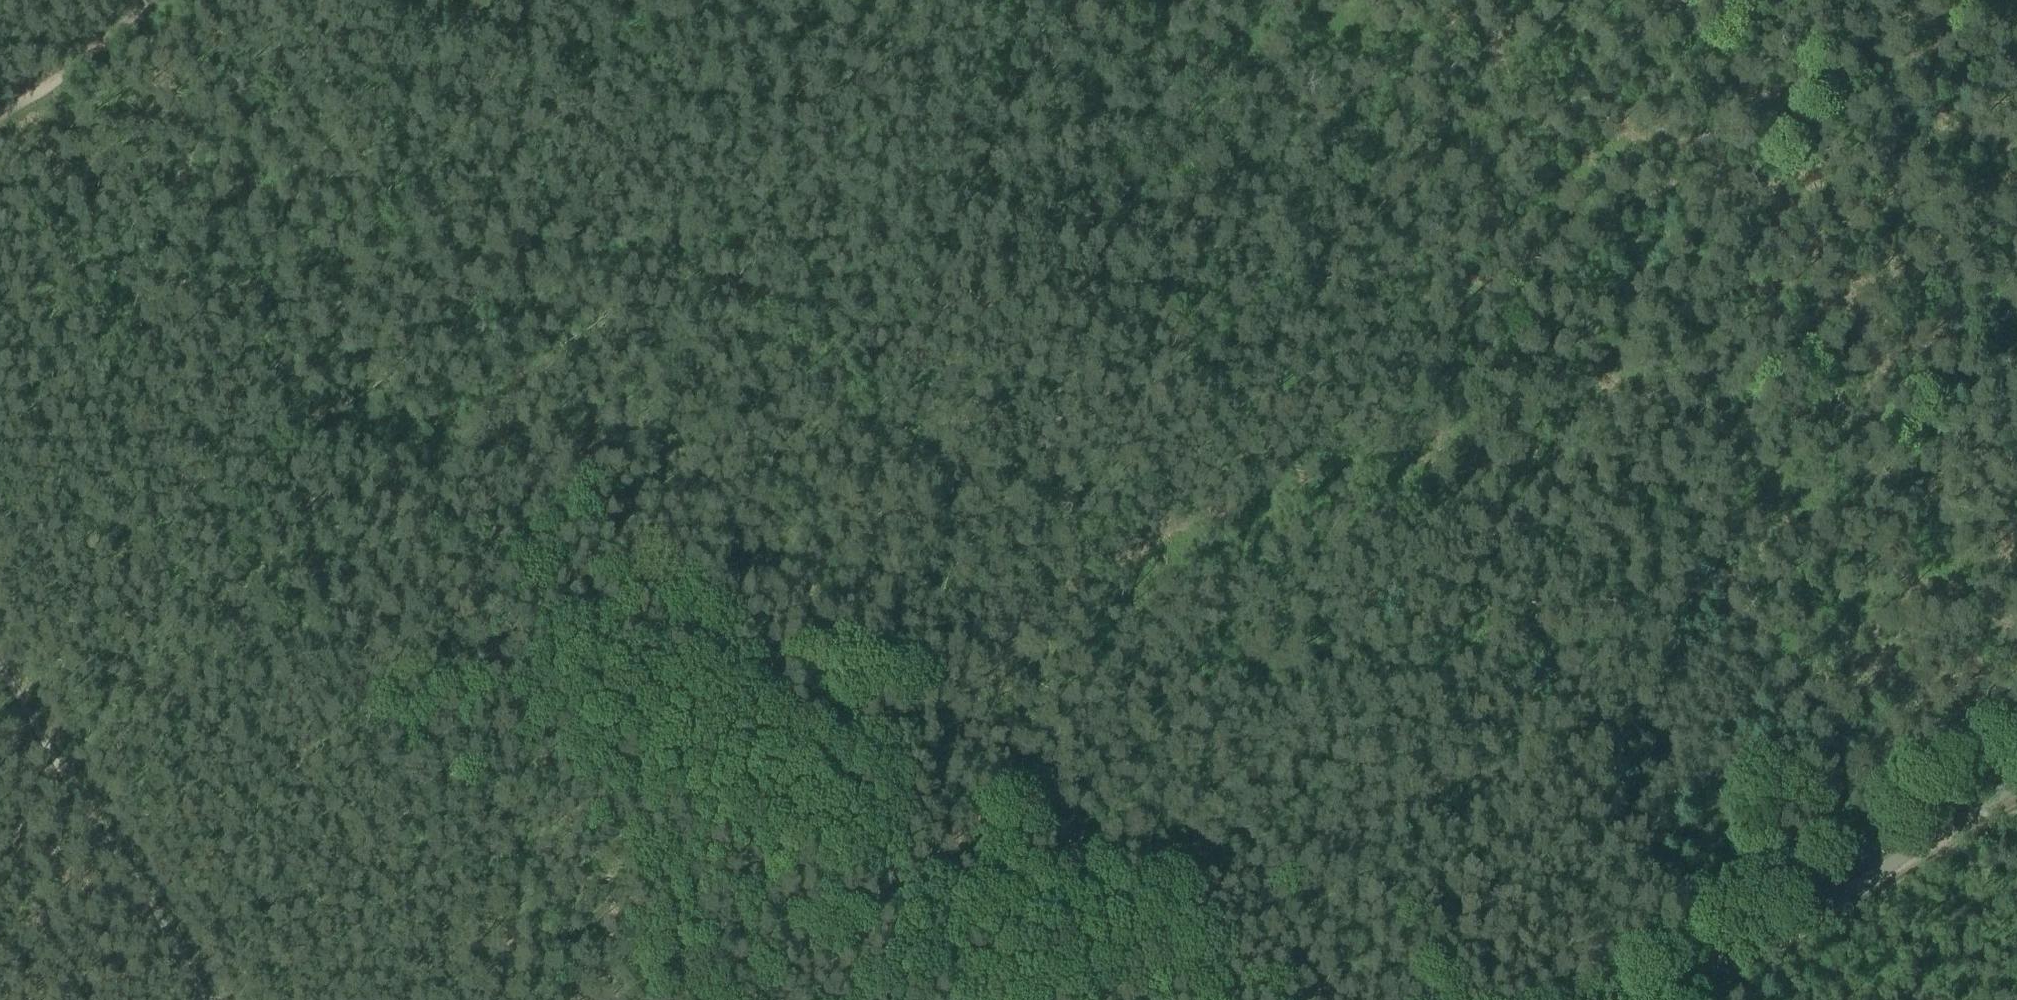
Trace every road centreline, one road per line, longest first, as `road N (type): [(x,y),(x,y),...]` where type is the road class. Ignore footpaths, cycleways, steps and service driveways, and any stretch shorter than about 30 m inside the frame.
road 1 (unclassified): [(1705,999),(2016,801)]

